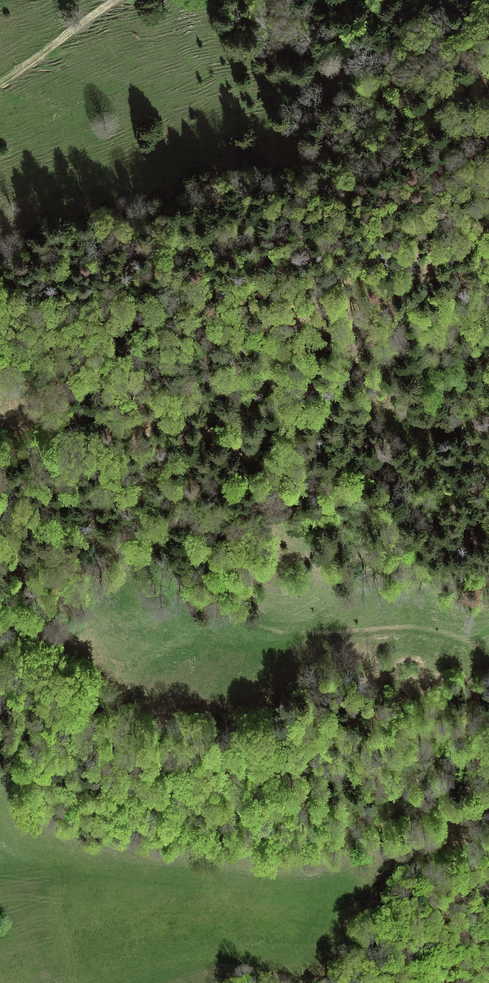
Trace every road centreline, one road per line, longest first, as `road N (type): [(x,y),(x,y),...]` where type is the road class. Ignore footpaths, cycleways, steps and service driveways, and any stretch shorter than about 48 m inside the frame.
road 1 (track): [(488,655),(456,719),(337,872),(86,867),(0,881)]
road 2 (track): [(0,325),(33,378),(69,407),(101,420),(196,427),(270,472),(307,510),(345,504),(406,430),(488,418)]
road 3 (track): [(488,227),(413,225),(163,250),(0,251)]
road 4 (track): [(180,593),(265,630),(426,630),(488,652)]
road 5 (track): [(349,499),(413,468),(488,492)]
road 6 (track): [(0,84),(116,0)]

